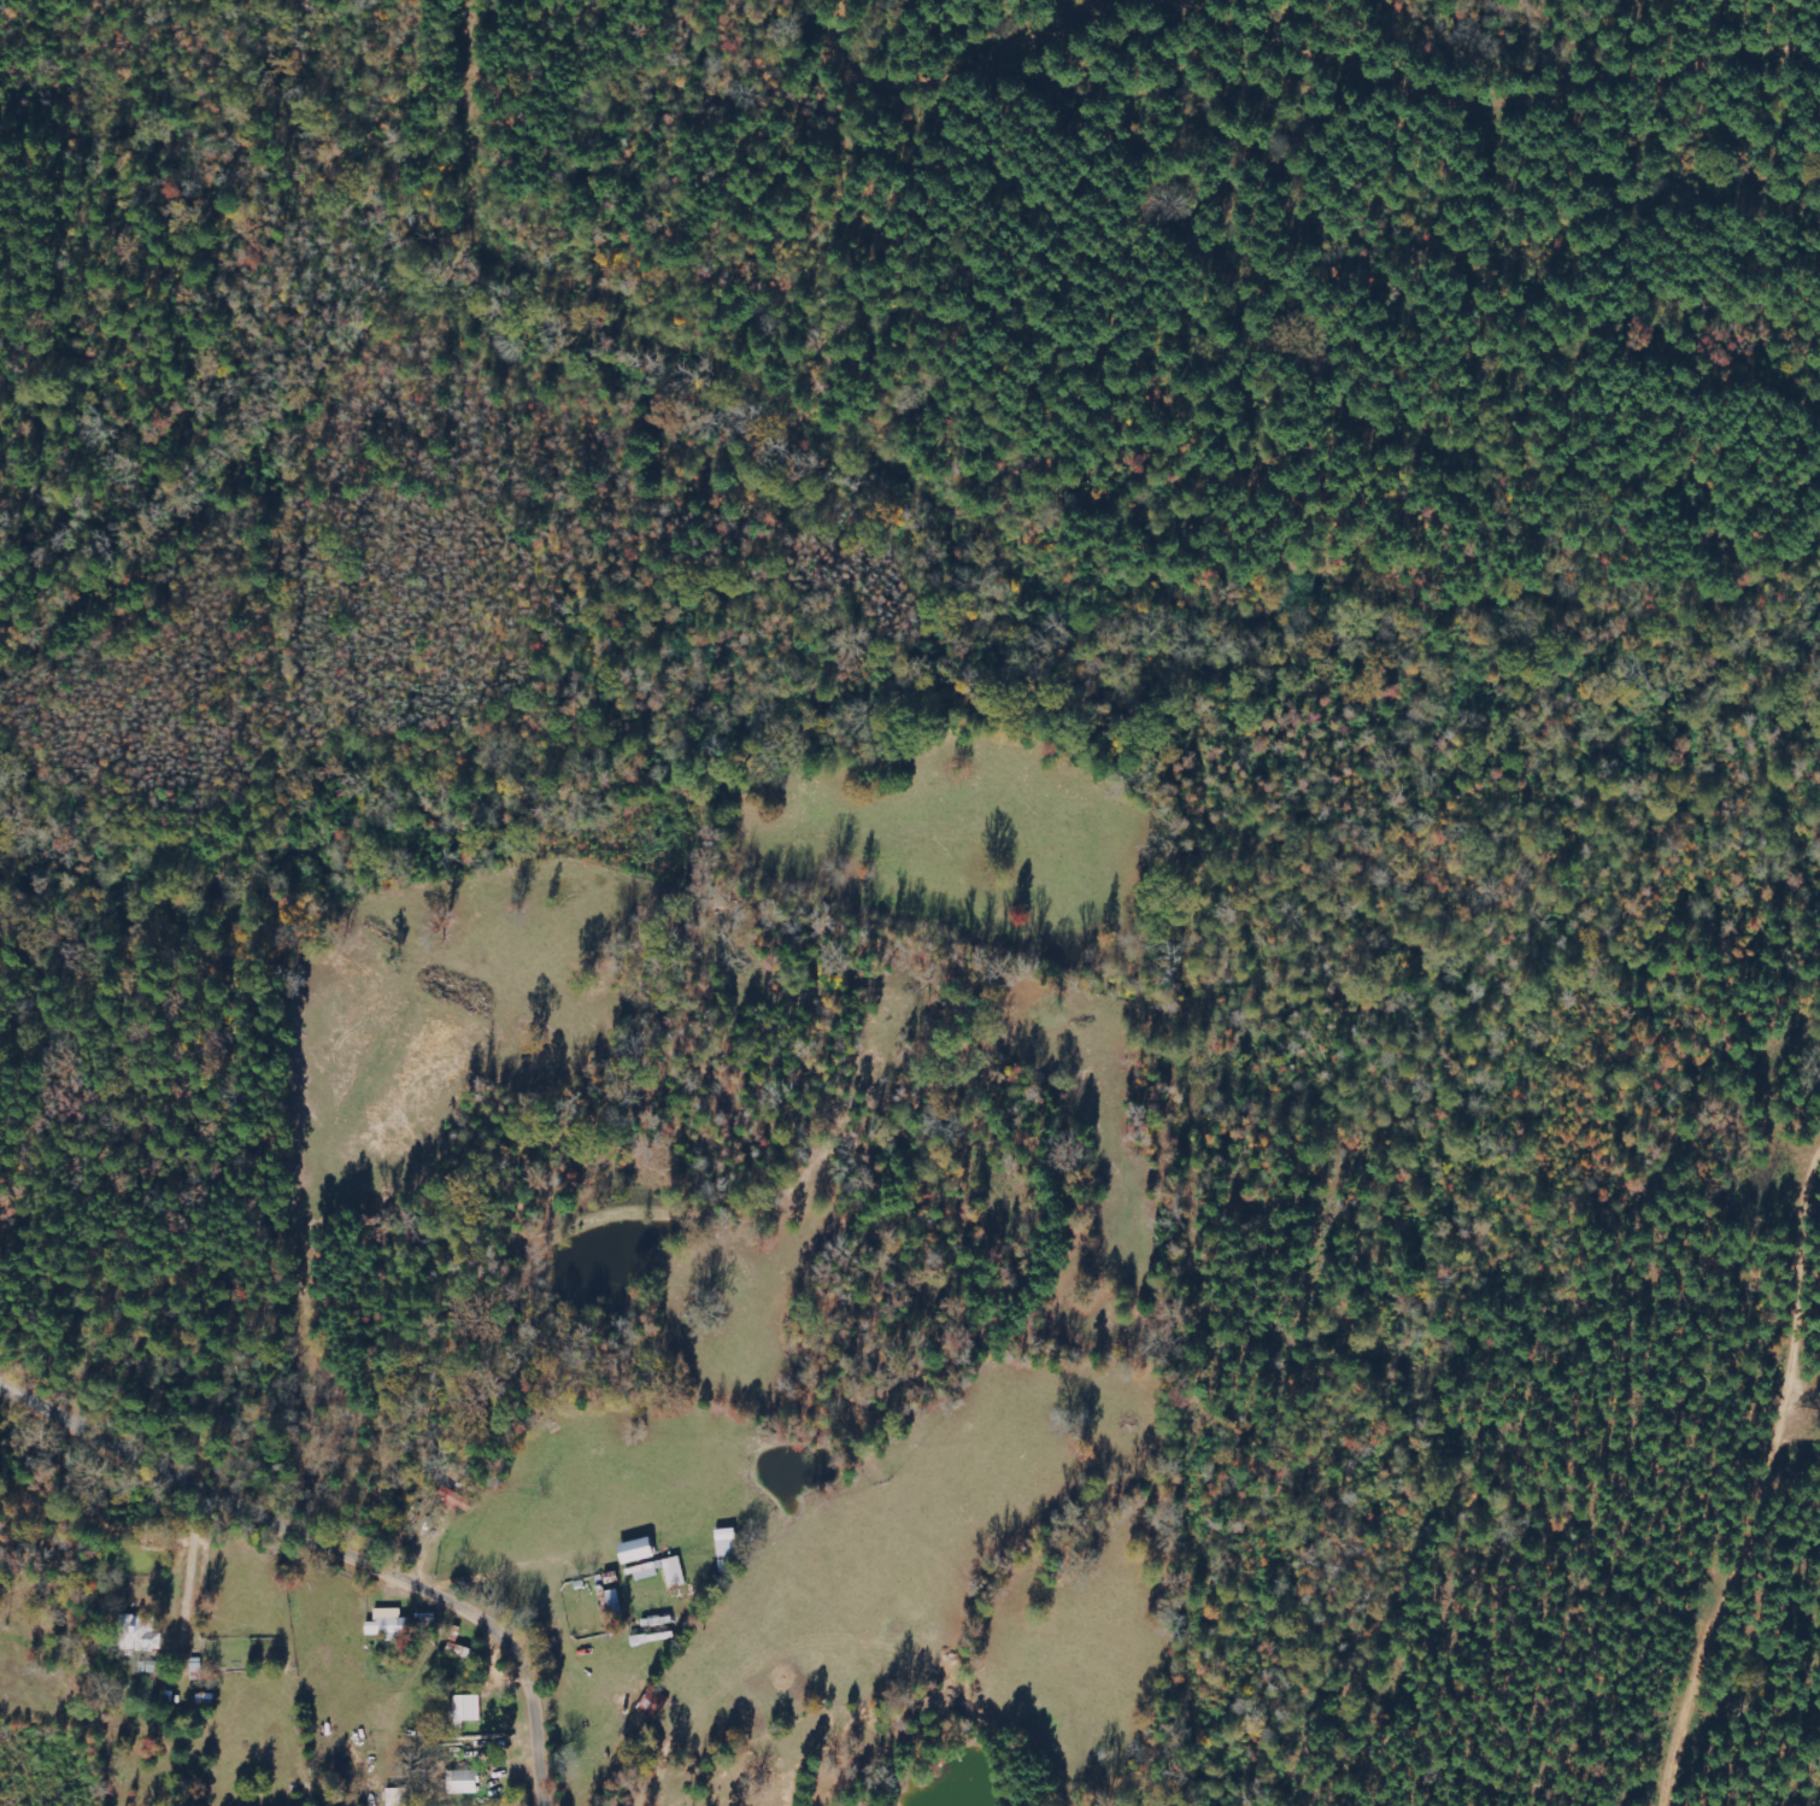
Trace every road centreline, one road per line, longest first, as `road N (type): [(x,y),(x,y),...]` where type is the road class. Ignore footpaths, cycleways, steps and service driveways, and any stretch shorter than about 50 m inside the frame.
road 1 (residential): [(554,1805),(541,1690),(523,1653),(492,1624),(110,1448),(0,1384)]

